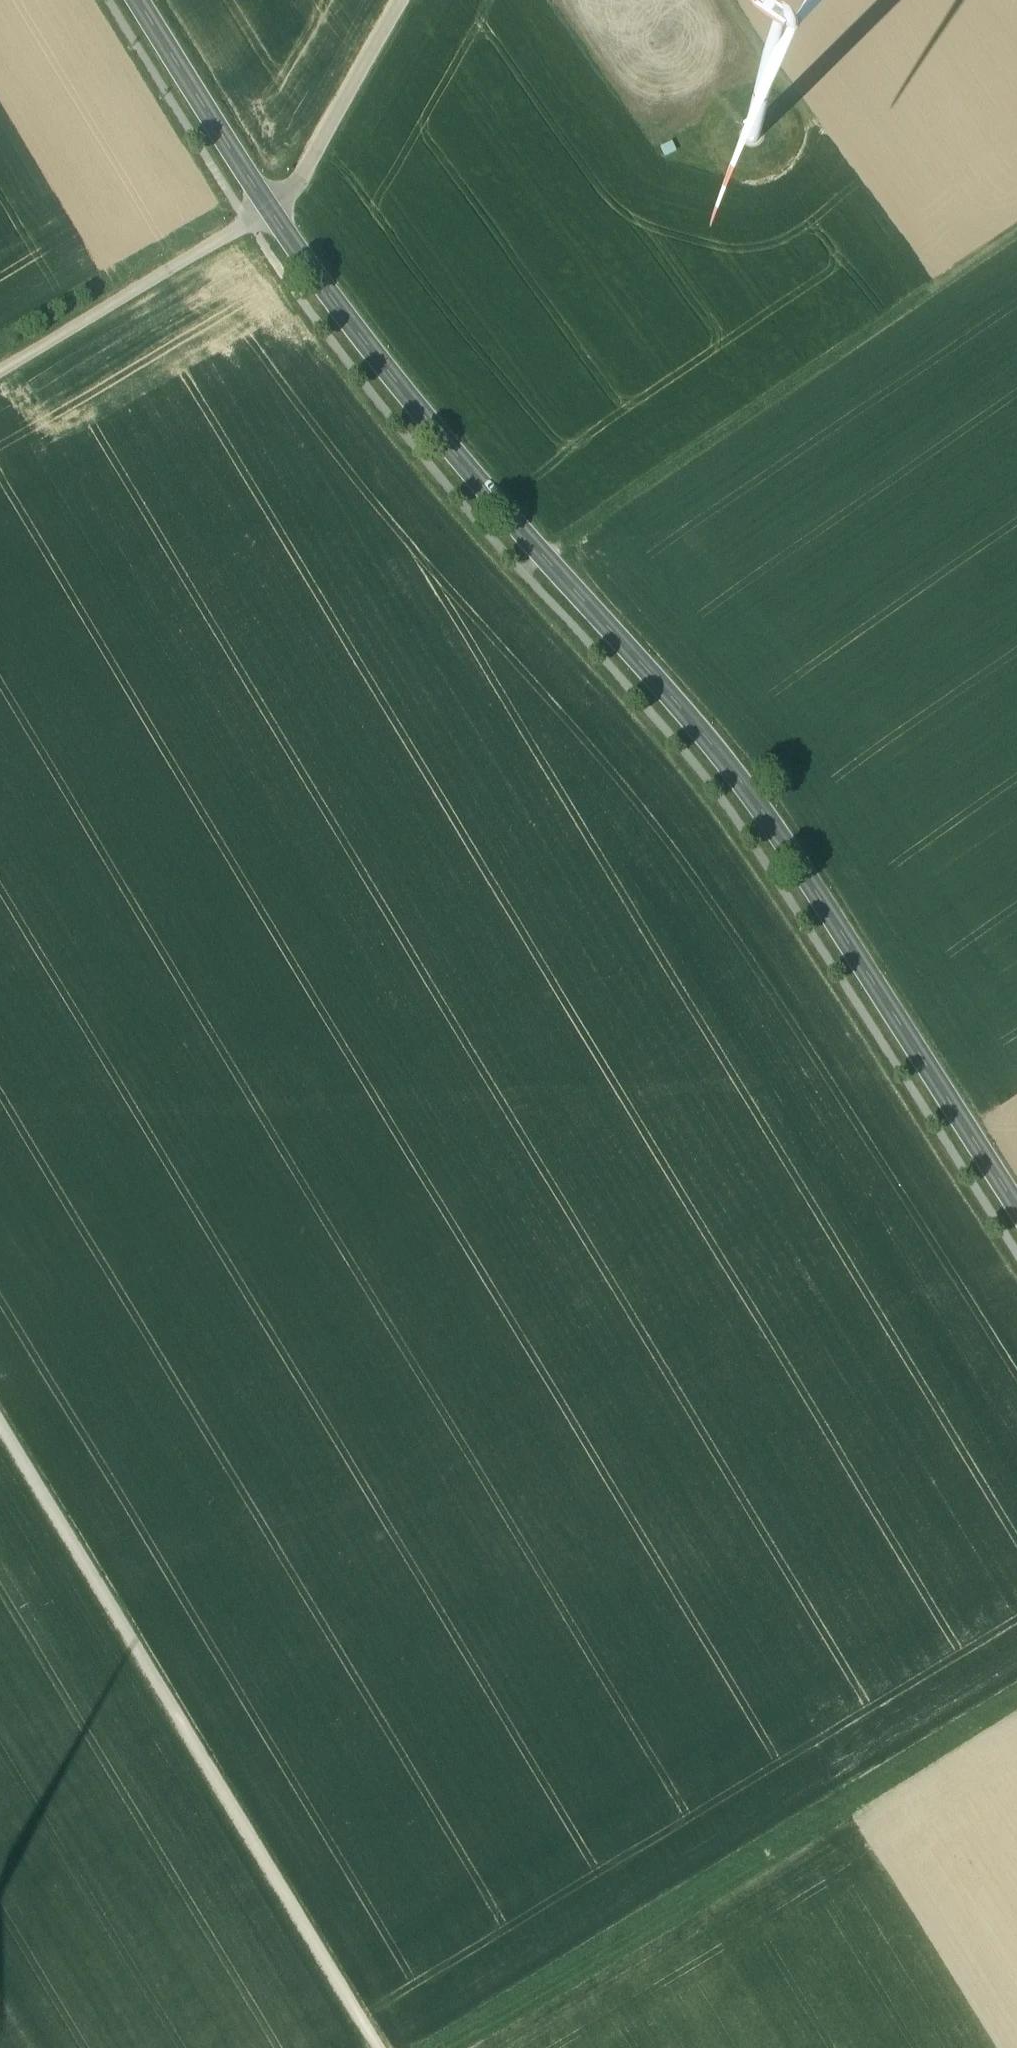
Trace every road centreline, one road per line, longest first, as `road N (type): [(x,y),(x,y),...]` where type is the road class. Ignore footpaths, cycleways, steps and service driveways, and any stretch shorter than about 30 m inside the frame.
road 1 (secondary): [(1016,1210),(714,751),(335,302),(141,0)]
road 2 (track): [(379,2047),(0,1422)]
road 3 (track): [(1016,1688),(418,2047)]
road 4 (track): [(1016,232),(542,556)]
road 5 (track): [(0,370),(248,219),(273,213),(402,0)]

